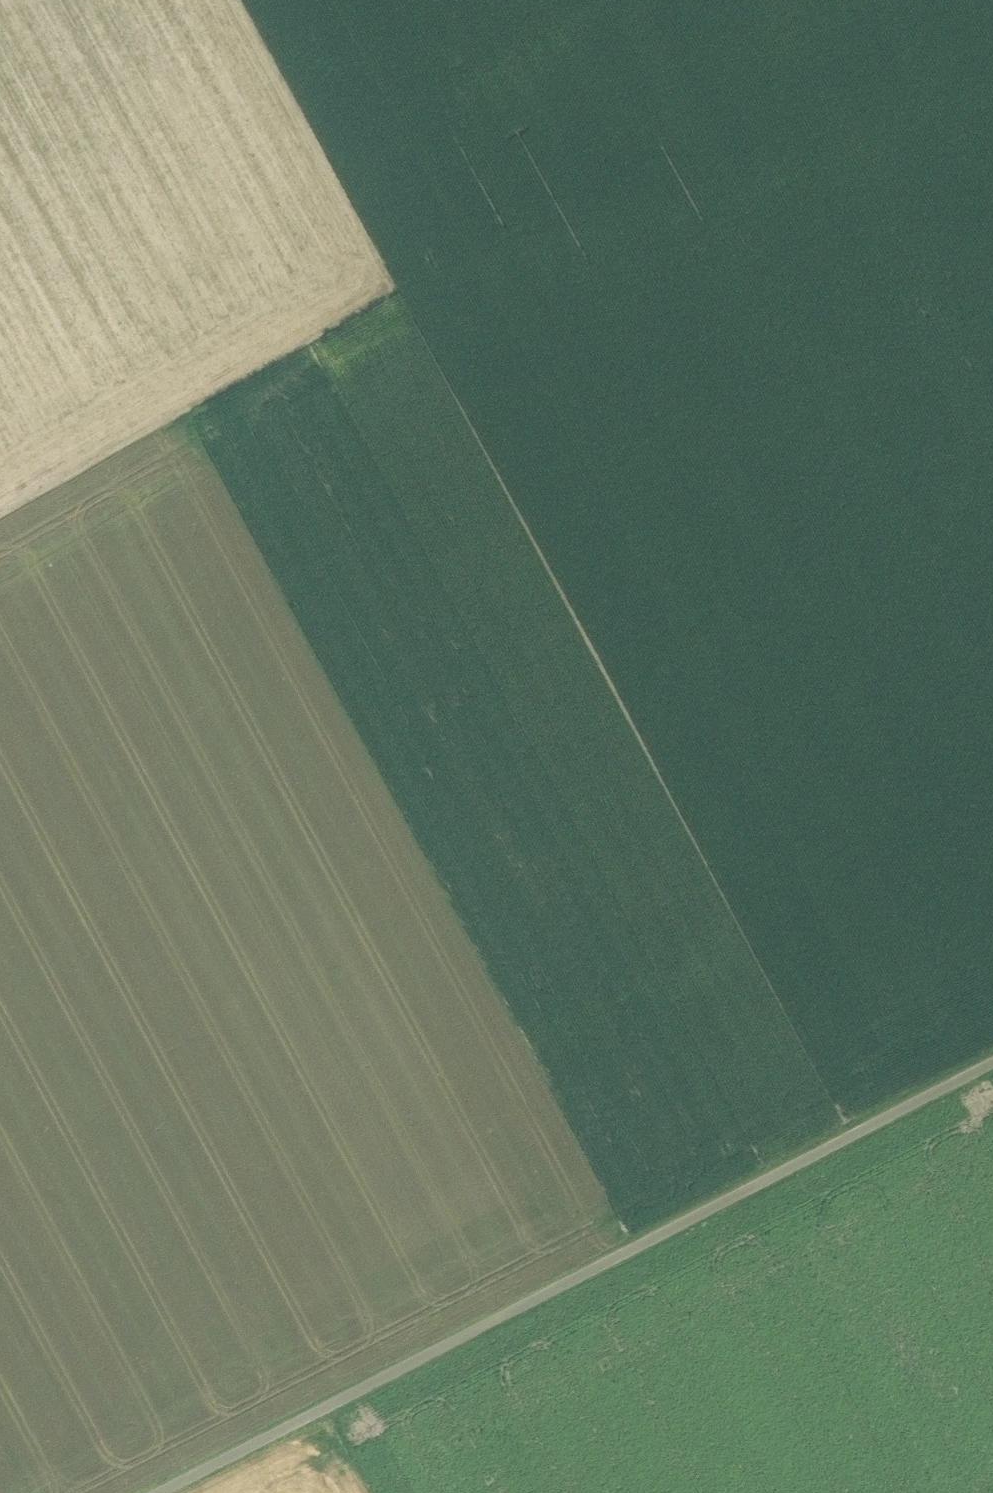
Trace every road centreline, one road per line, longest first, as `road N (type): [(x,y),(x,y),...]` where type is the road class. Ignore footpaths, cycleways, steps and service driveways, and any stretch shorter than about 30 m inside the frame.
road 1 (unclassified): [(992,1067),(169,1492)]

